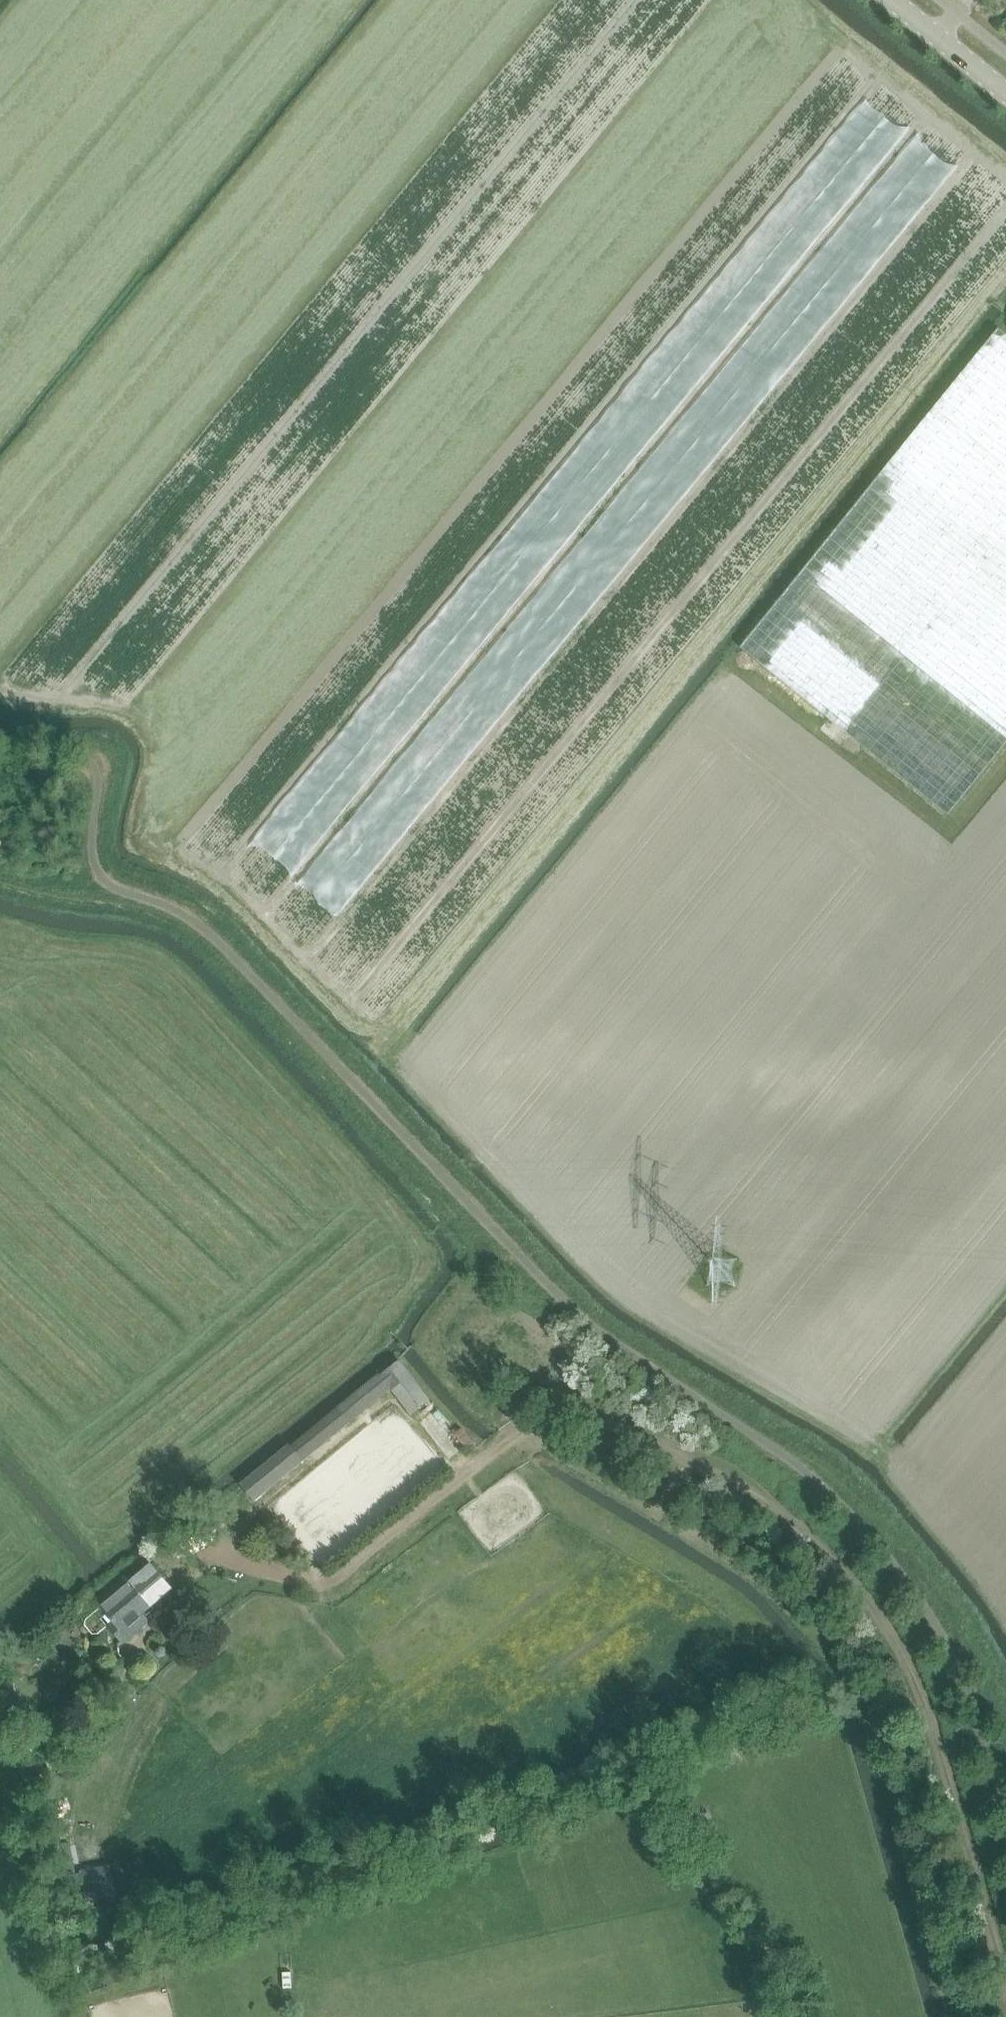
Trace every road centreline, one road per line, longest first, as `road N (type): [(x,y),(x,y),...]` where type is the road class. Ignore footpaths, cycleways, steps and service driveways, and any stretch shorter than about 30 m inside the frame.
road 1 (track): [(1005,1699),(944,1588),(855,1492),(555,1292)]
road 2 (tertiary): [(1005,91),(895,0)]

